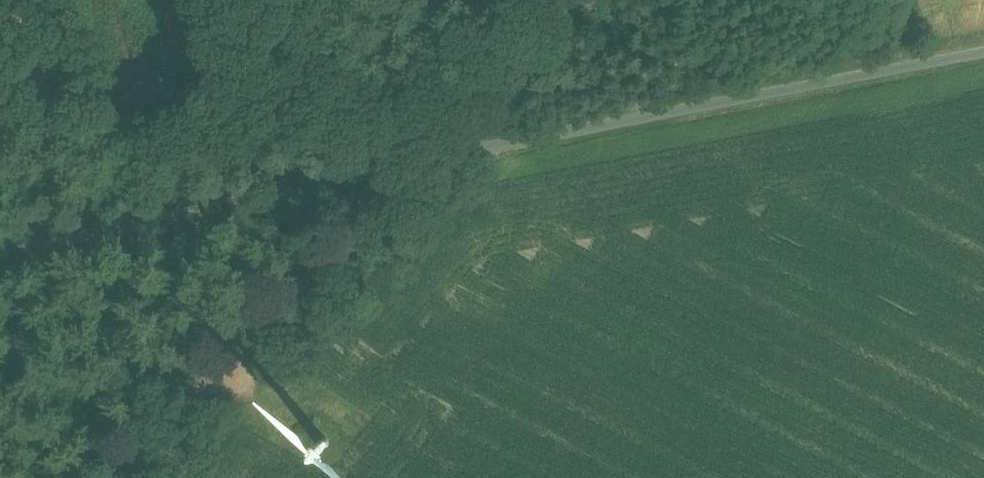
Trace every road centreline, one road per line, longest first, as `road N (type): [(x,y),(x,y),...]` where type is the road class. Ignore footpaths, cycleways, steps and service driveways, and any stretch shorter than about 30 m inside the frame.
road 1 (unclassified): [(983,49),(428,161)]
road 2 (unclassified): [(428,161),(0,250)]
road 3 (unclassified): [(128,477),(428,161)]
road 4 (unclassified): [(428,161),(587,0)]

